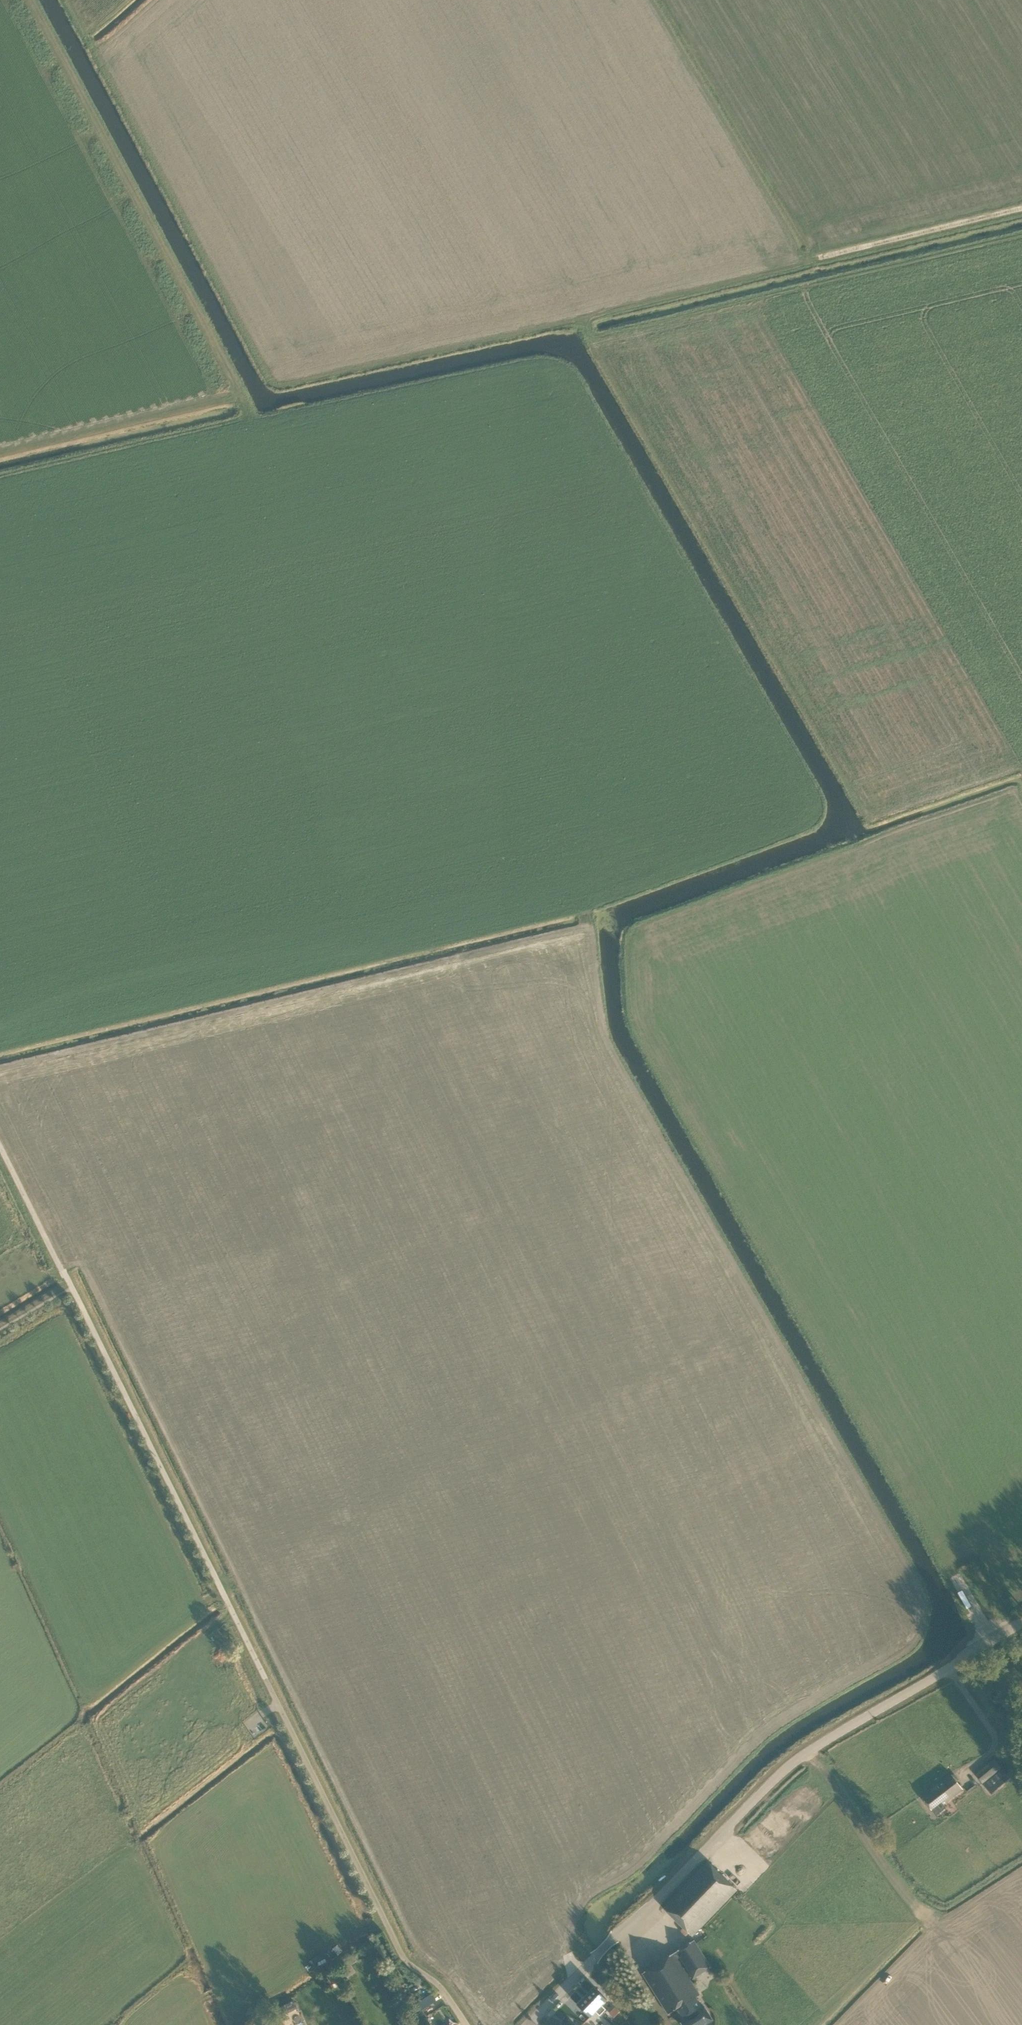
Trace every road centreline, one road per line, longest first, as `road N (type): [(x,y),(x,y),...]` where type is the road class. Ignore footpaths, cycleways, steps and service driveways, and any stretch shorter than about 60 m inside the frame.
road 1 (tertiary): [(532,2024),(783,1771),(1021,1623)]

